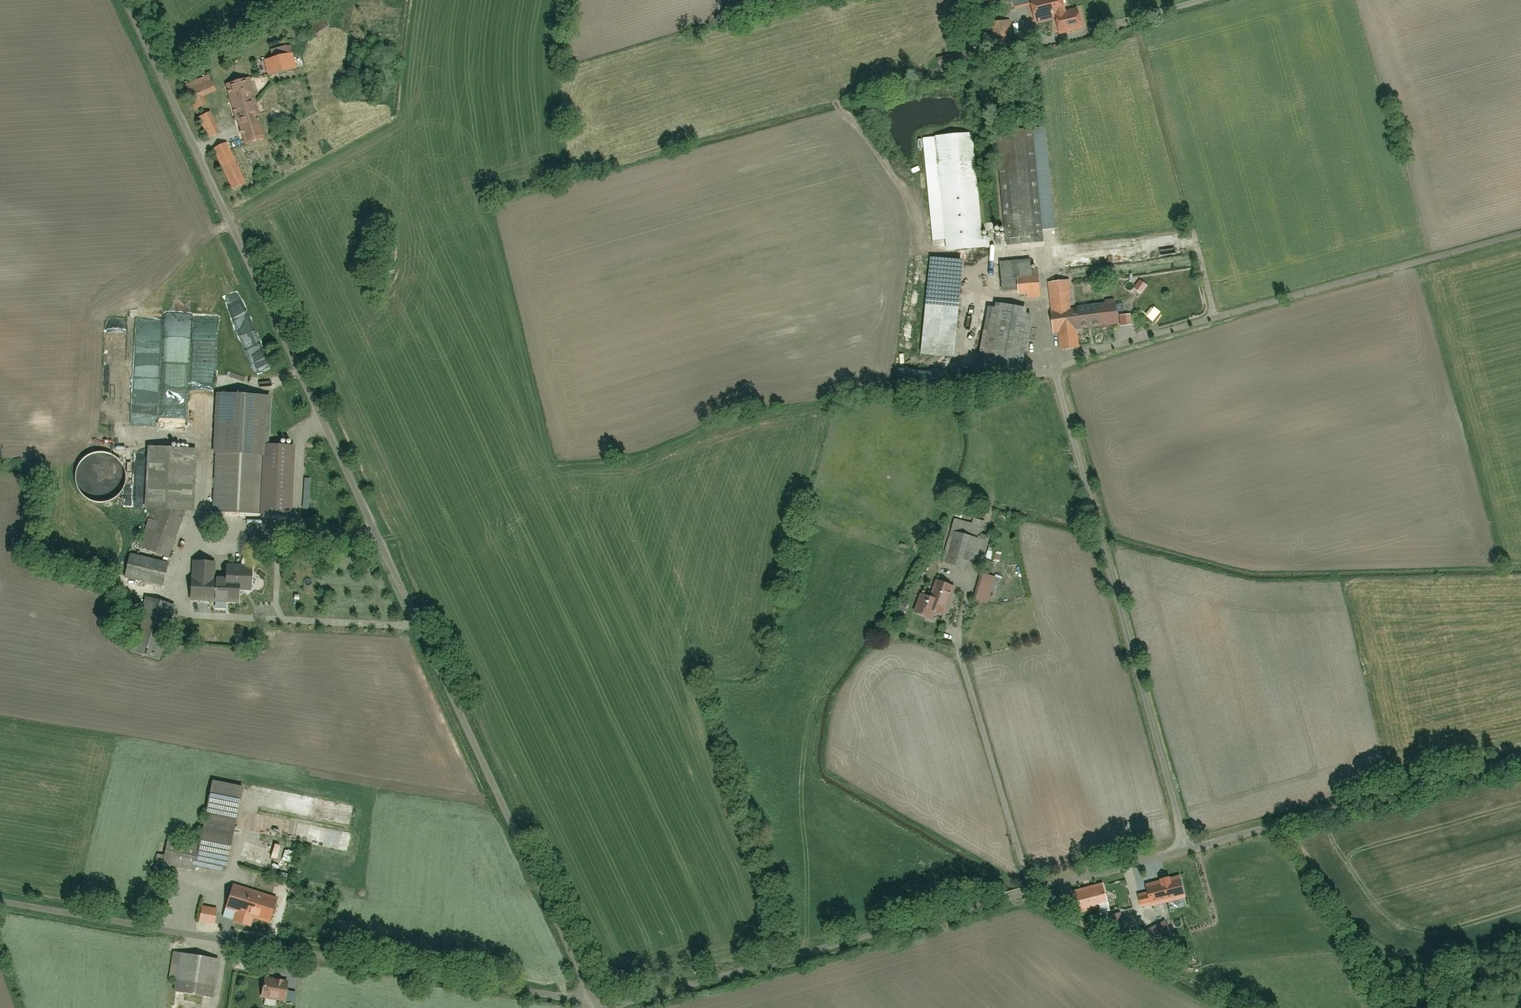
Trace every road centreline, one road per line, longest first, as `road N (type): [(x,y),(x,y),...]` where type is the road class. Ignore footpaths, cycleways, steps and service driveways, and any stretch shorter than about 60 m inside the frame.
road 1 (residential): [(593,1007),(123,0)]
road 2 (residential): [(1520,761),(604,1007)]
road 3 (residential): [(589,1007),(0,903)]

